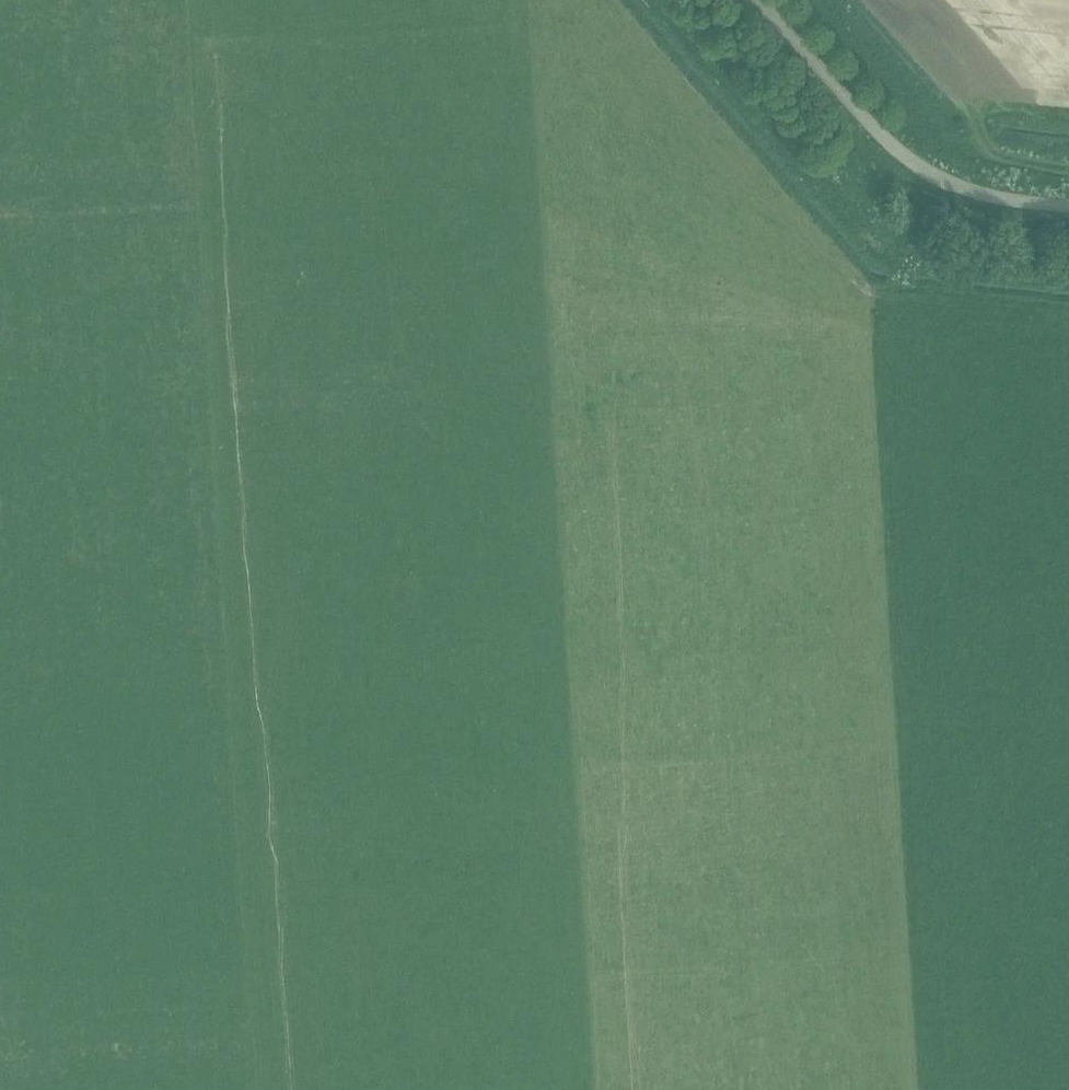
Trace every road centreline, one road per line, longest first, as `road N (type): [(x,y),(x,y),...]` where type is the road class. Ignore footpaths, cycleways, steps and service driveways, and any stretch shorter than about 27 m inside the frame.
road 1 (unclassified): [(1068,207),(983,193),(906,157),(876,134),(759,0)]

